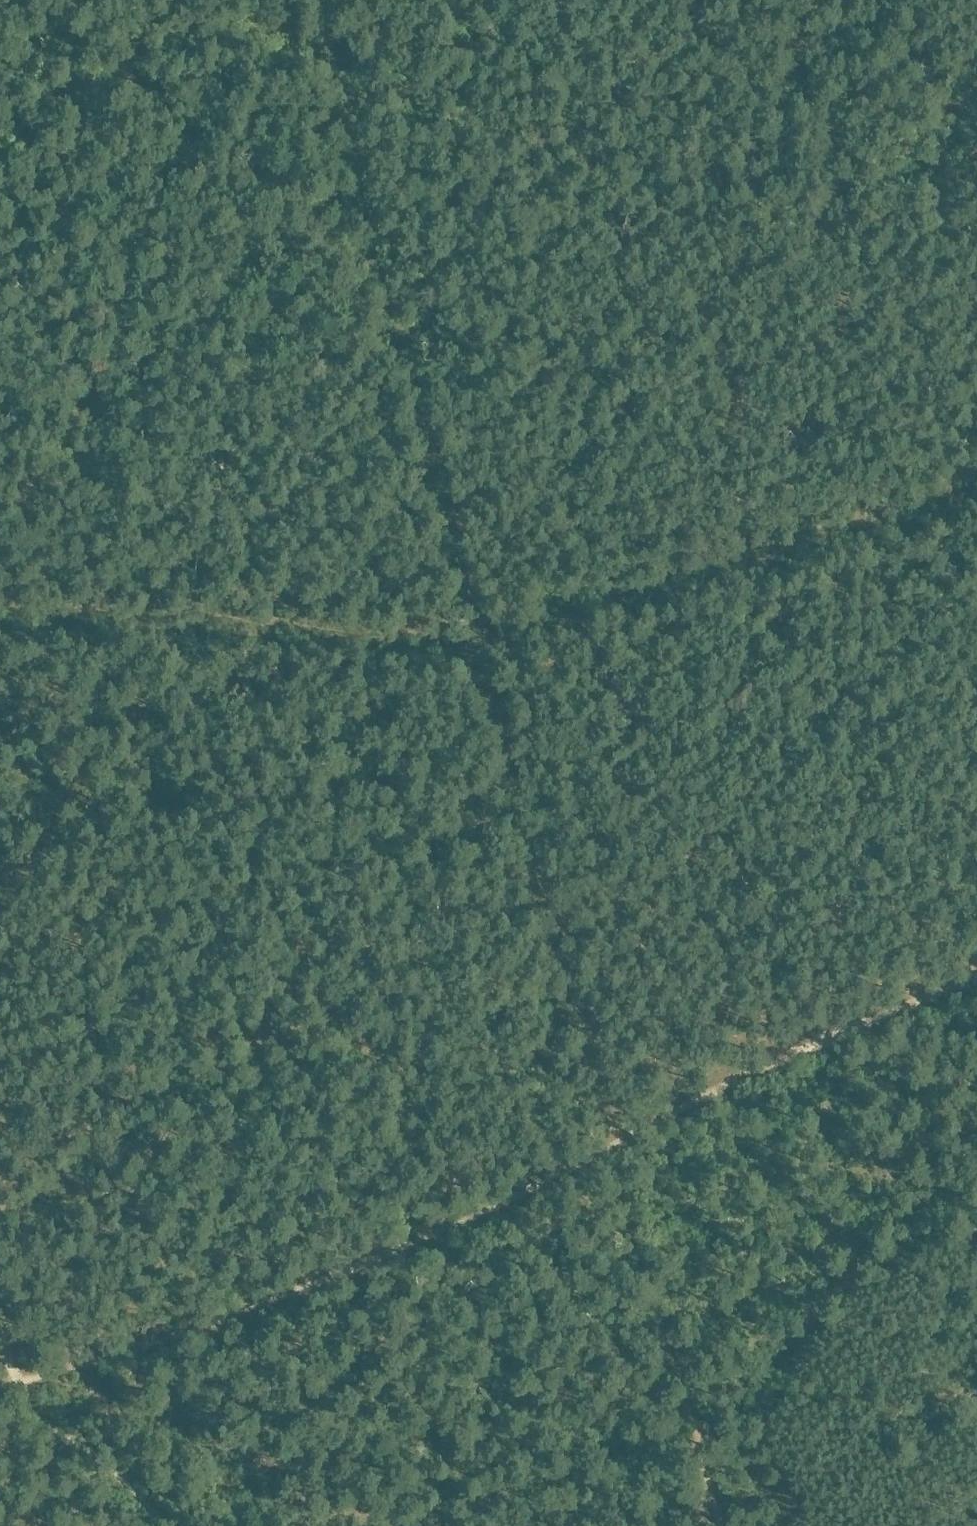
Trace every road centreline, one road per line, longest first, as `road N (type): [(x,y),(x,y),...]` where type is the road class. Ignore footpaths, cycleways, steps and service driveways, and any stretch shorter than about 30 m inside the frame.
road 1 (track): [(627,1148),(361,1268),(192,1329),(0,1377)]
road 2 (track): [(976,976),(627,1148)]

